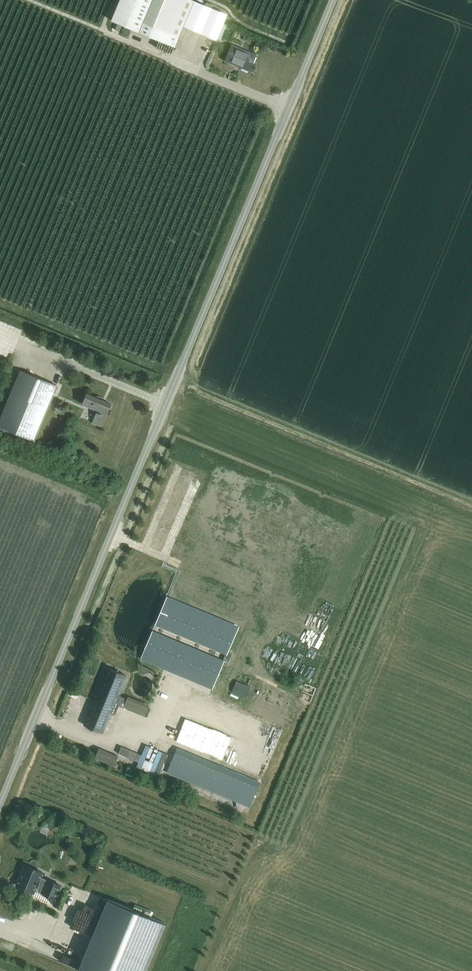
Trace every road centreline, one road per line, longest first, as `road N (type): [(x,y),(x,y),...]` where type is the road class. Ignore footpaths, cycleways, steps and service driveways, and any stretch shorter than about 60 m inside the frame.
road 1 (unclassified): [(0,795),(331,0)]

